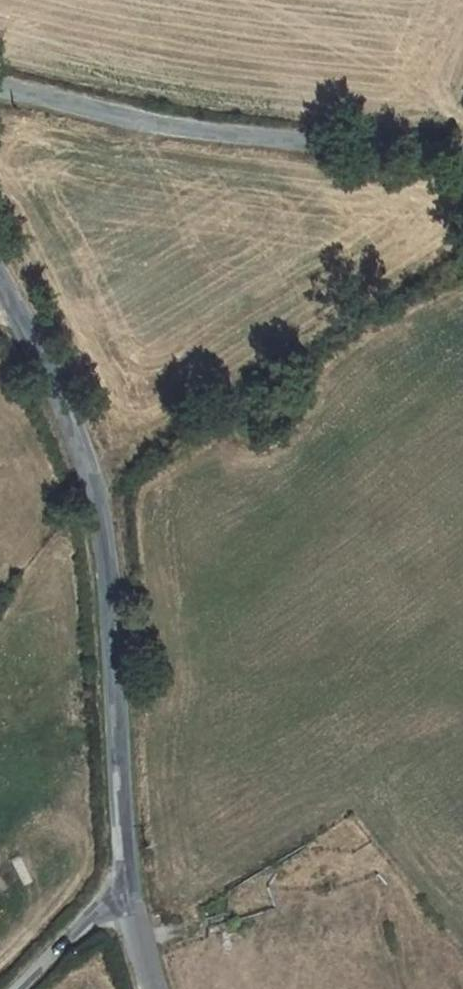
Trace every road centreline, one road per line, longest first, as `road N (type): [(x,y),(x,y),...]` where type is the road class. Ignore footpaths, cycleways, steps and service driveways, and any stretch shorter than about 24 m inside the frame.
road 1 (unclassified): [(127,899),(106,552),(58,392),(0,285)]
road 2 (unclassified): [(462,154),(402,156),(154,123),(0,89)]
road 3 (unclassified): [(127,899),(73,935),(19,988)]

